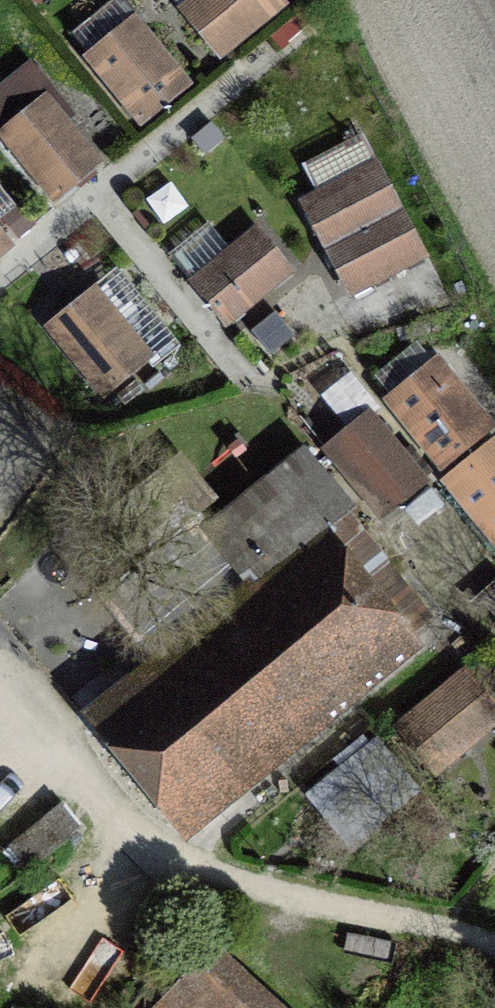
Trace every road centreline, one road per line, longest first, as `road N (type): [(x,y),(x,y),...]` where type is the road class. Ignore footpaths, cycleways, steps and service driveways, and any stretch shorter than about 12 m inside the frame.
road 1 (track): [(494,945),(468,931),(235,885),(140,849)]
road 2 (unclassified): [(140,849),(0,699)]

